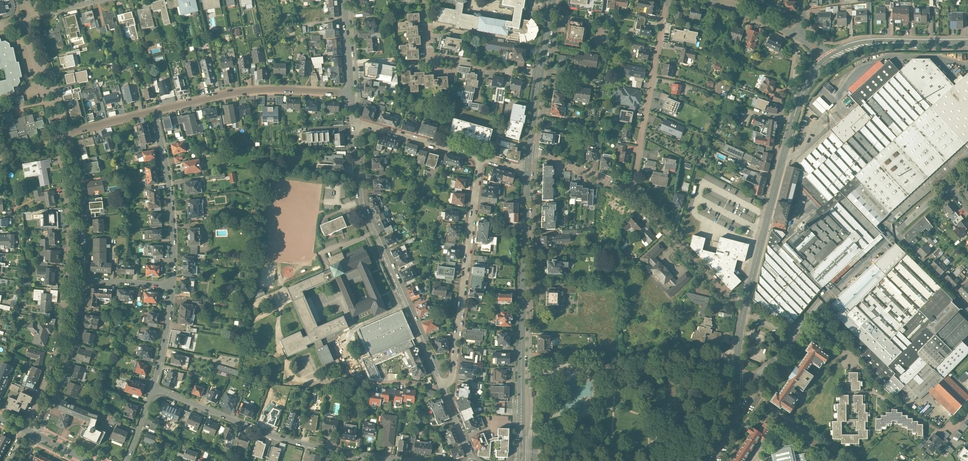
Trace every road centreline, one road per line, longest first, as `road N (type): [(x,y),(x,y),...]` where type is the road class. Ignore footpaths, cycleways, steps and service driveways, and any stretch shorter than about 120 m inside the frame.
road 1 (residential): [(62,135),(70,278),(58,348),(26,430)]
road 2 (secondary): [(527,171),(520,460)]
road 3 (tertiary): [(443,388),(363,202),(355,123)]
road 4 (tertiary): [(828,61),(801,92),(743,313)]
road 5 (residential): [(407,460),(278,437),(154,388)]
road 6 (residential): [(481,158),(455,366),(443,388)]
road 7 (residential): [(352,93),(247,91),(154,112)]
road 8 (residential): [(630,192),(667,0)]
road 9 (residential): [(154,112),(172,211),(172,285)]
road 10 (residential): [(743,313),(630,192)]
road 11 (residential): [(37,436),(63,369),(81,279)]
road 12 (secondary): [(552,0),(529,149)]
road 13 (residential): [(737,378),(757,374),(815,314),(847,348)]
road 14 (residential): [(81,279),(68,134)]
road 15 (tertiary): [(828,61),(865,45),(967,43)]
road 16 (residential): [(355,123),(481,158)]
road 17 (residential): [(62,135),(54,81),(36,64),(26,20)]

